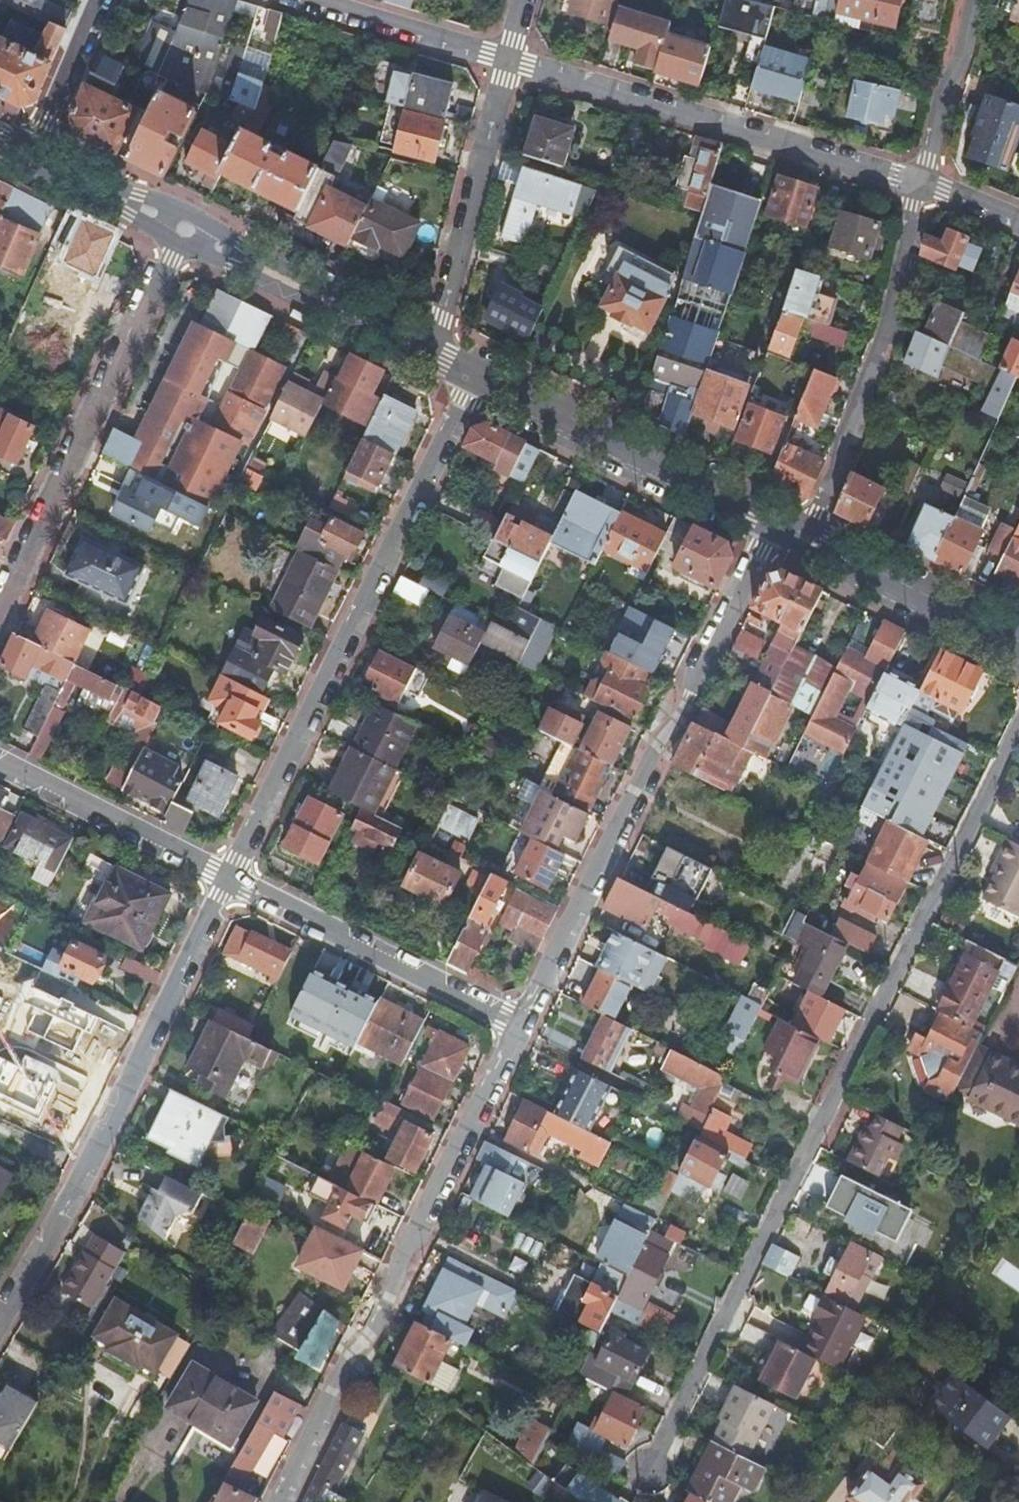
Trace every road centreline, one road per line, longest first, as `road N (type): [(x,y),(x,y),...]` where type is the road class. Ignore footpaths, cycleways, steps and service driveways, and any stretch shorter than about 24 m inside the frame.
road 1 (residential): [(654,1462),(1018,737)]
road 2 (residential): [(773,524),(521,1023)]
road 3 (residential): [(229,878),(471,386)]
road 4 (residential): [(282,1501),(521,1023)]
road 5 (residential): [(229,878),(0,1320)]
road 6 (residential): [(507,63),(922,186)]
road 7 (residential): [(179,237),(0,614)]
road 8 (residential): [(803,539),(885,331),(922,186)]
road 9 (tertiary): [(471,386),(773,524)]
road 10 (residential): [(521,1023),(229,878)]
road 11 (residential): [(442,369),(470,201),(507,63)]
road 12 (tertiary): [(179,237),(442,369)]
road 13 (residential): [(229,878),(0,764)]
road 14 (tertiary): [(803,539),(1018,651)]
road 15 (residential): [(290,0),(507,63)]
road 16 (residential): [(922,186),(978,0)]
road 17 (residential): [(25,162),(98,0)]
road 18 (tertiary): [(25,162),(179,237)]

